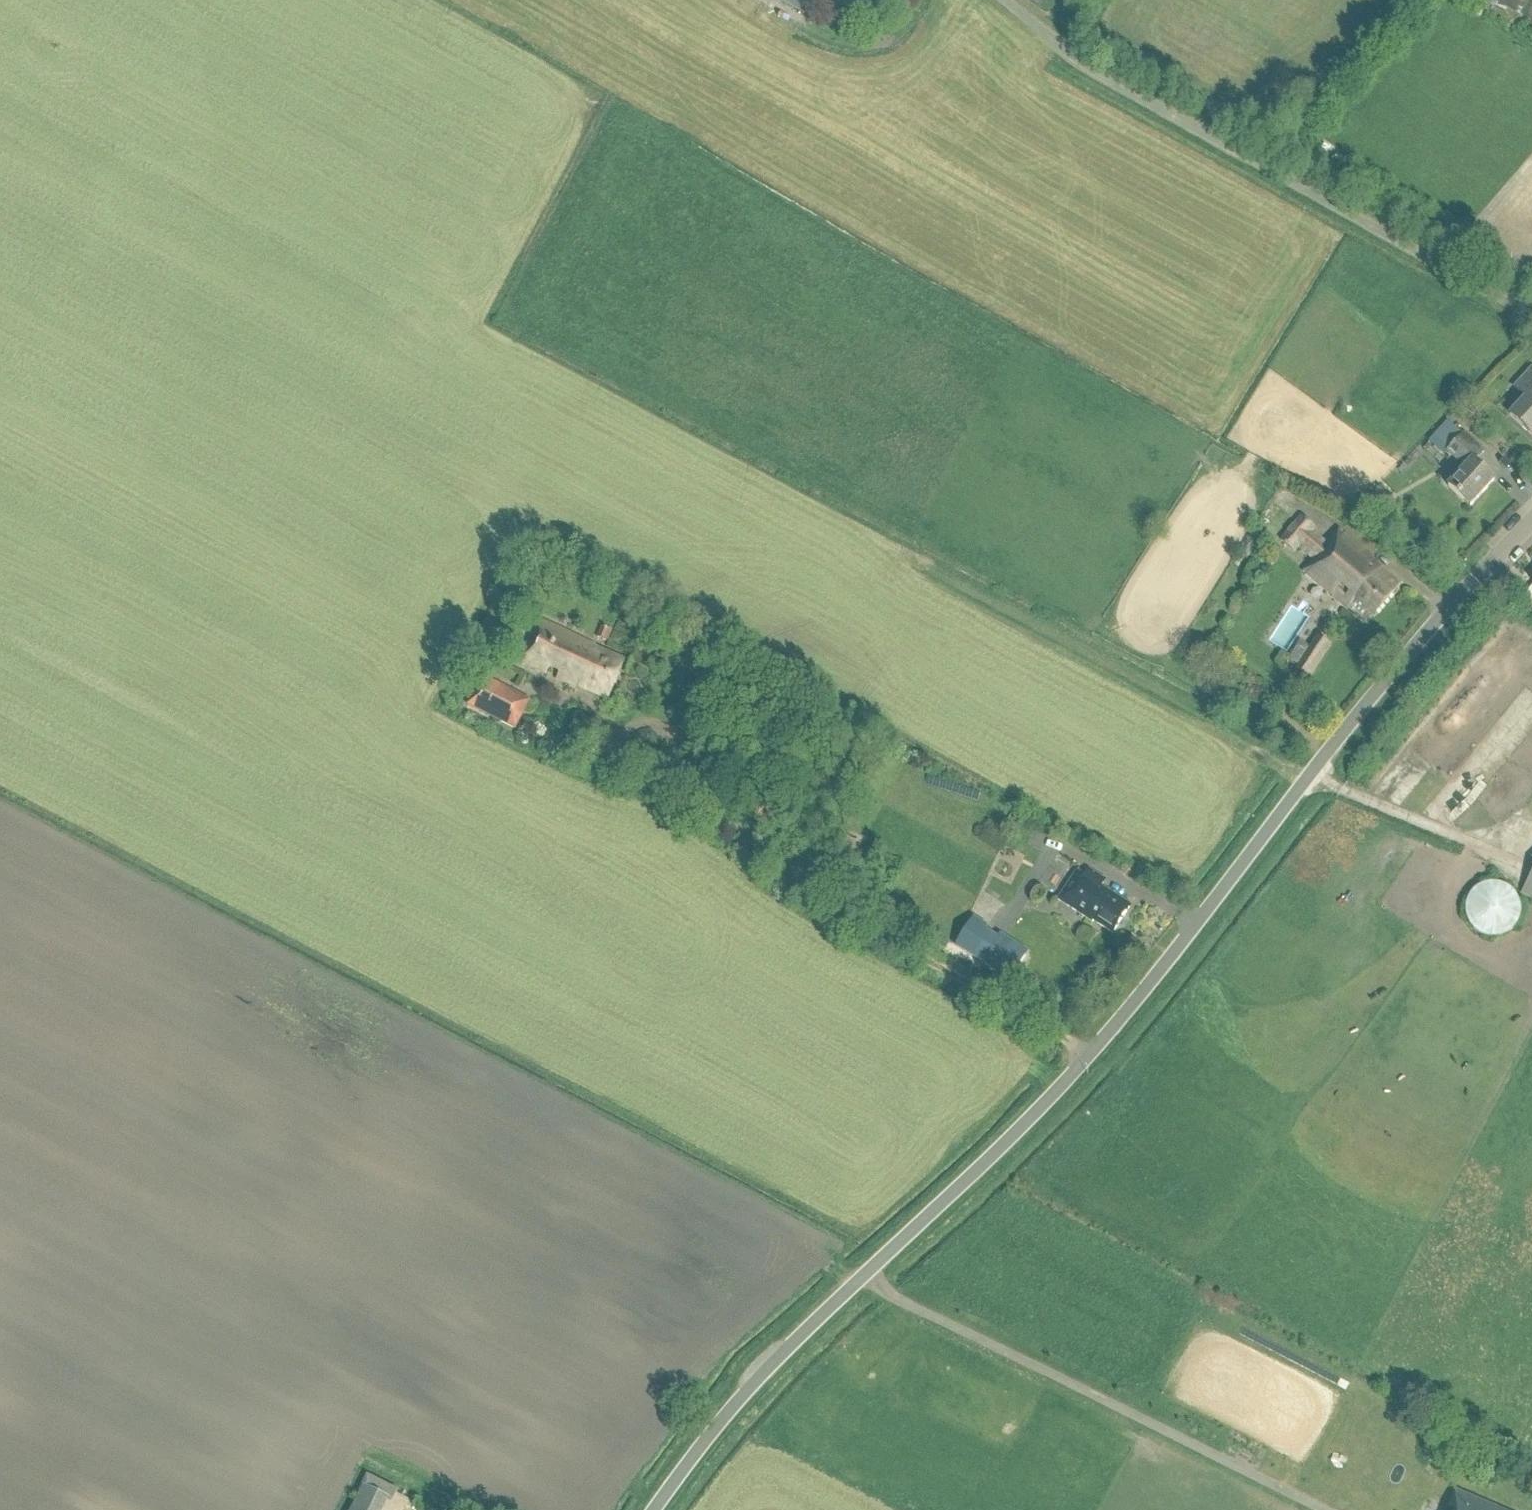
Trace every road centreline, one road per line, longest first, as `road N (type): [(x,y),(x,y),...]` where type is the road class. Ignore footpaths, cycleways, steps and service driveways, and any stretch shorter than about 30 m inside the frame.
road 1 (unclassified): [(639,1509),(683,1452),(1049,1101),(1377,693),(1531,523)]
road 2 (track): [(1089,1055),(818,899),(600,715)]
road 3 (track): [(872,1272),(1338,1509)]

